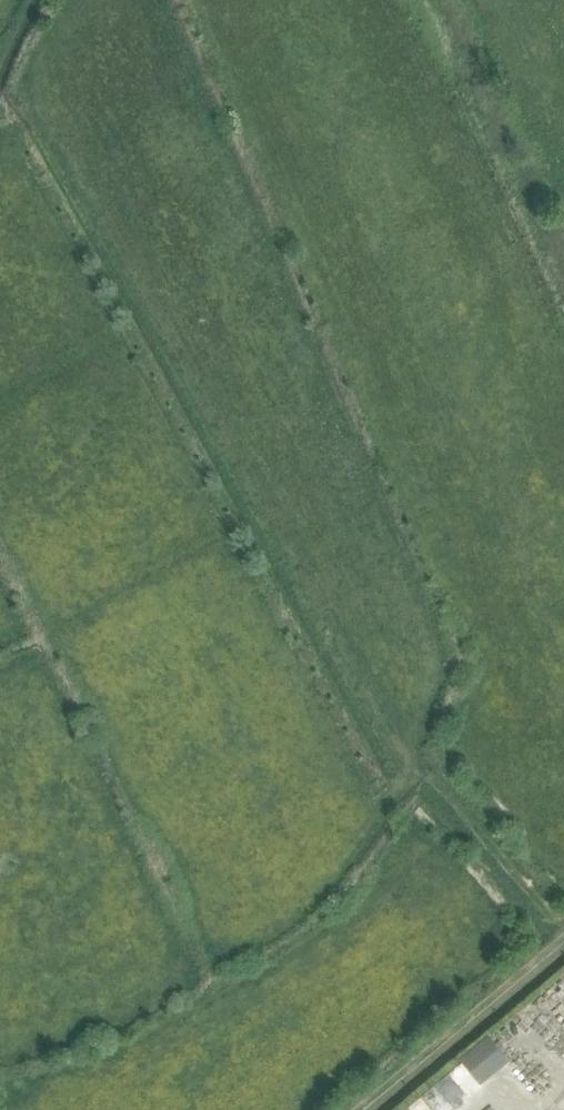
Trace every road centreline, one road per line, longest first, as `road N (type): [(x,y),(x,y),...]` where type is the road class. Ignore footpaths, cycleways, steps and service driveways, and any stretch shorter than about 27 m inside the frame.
road 1 (track): [(563,938),(375,1109)]

